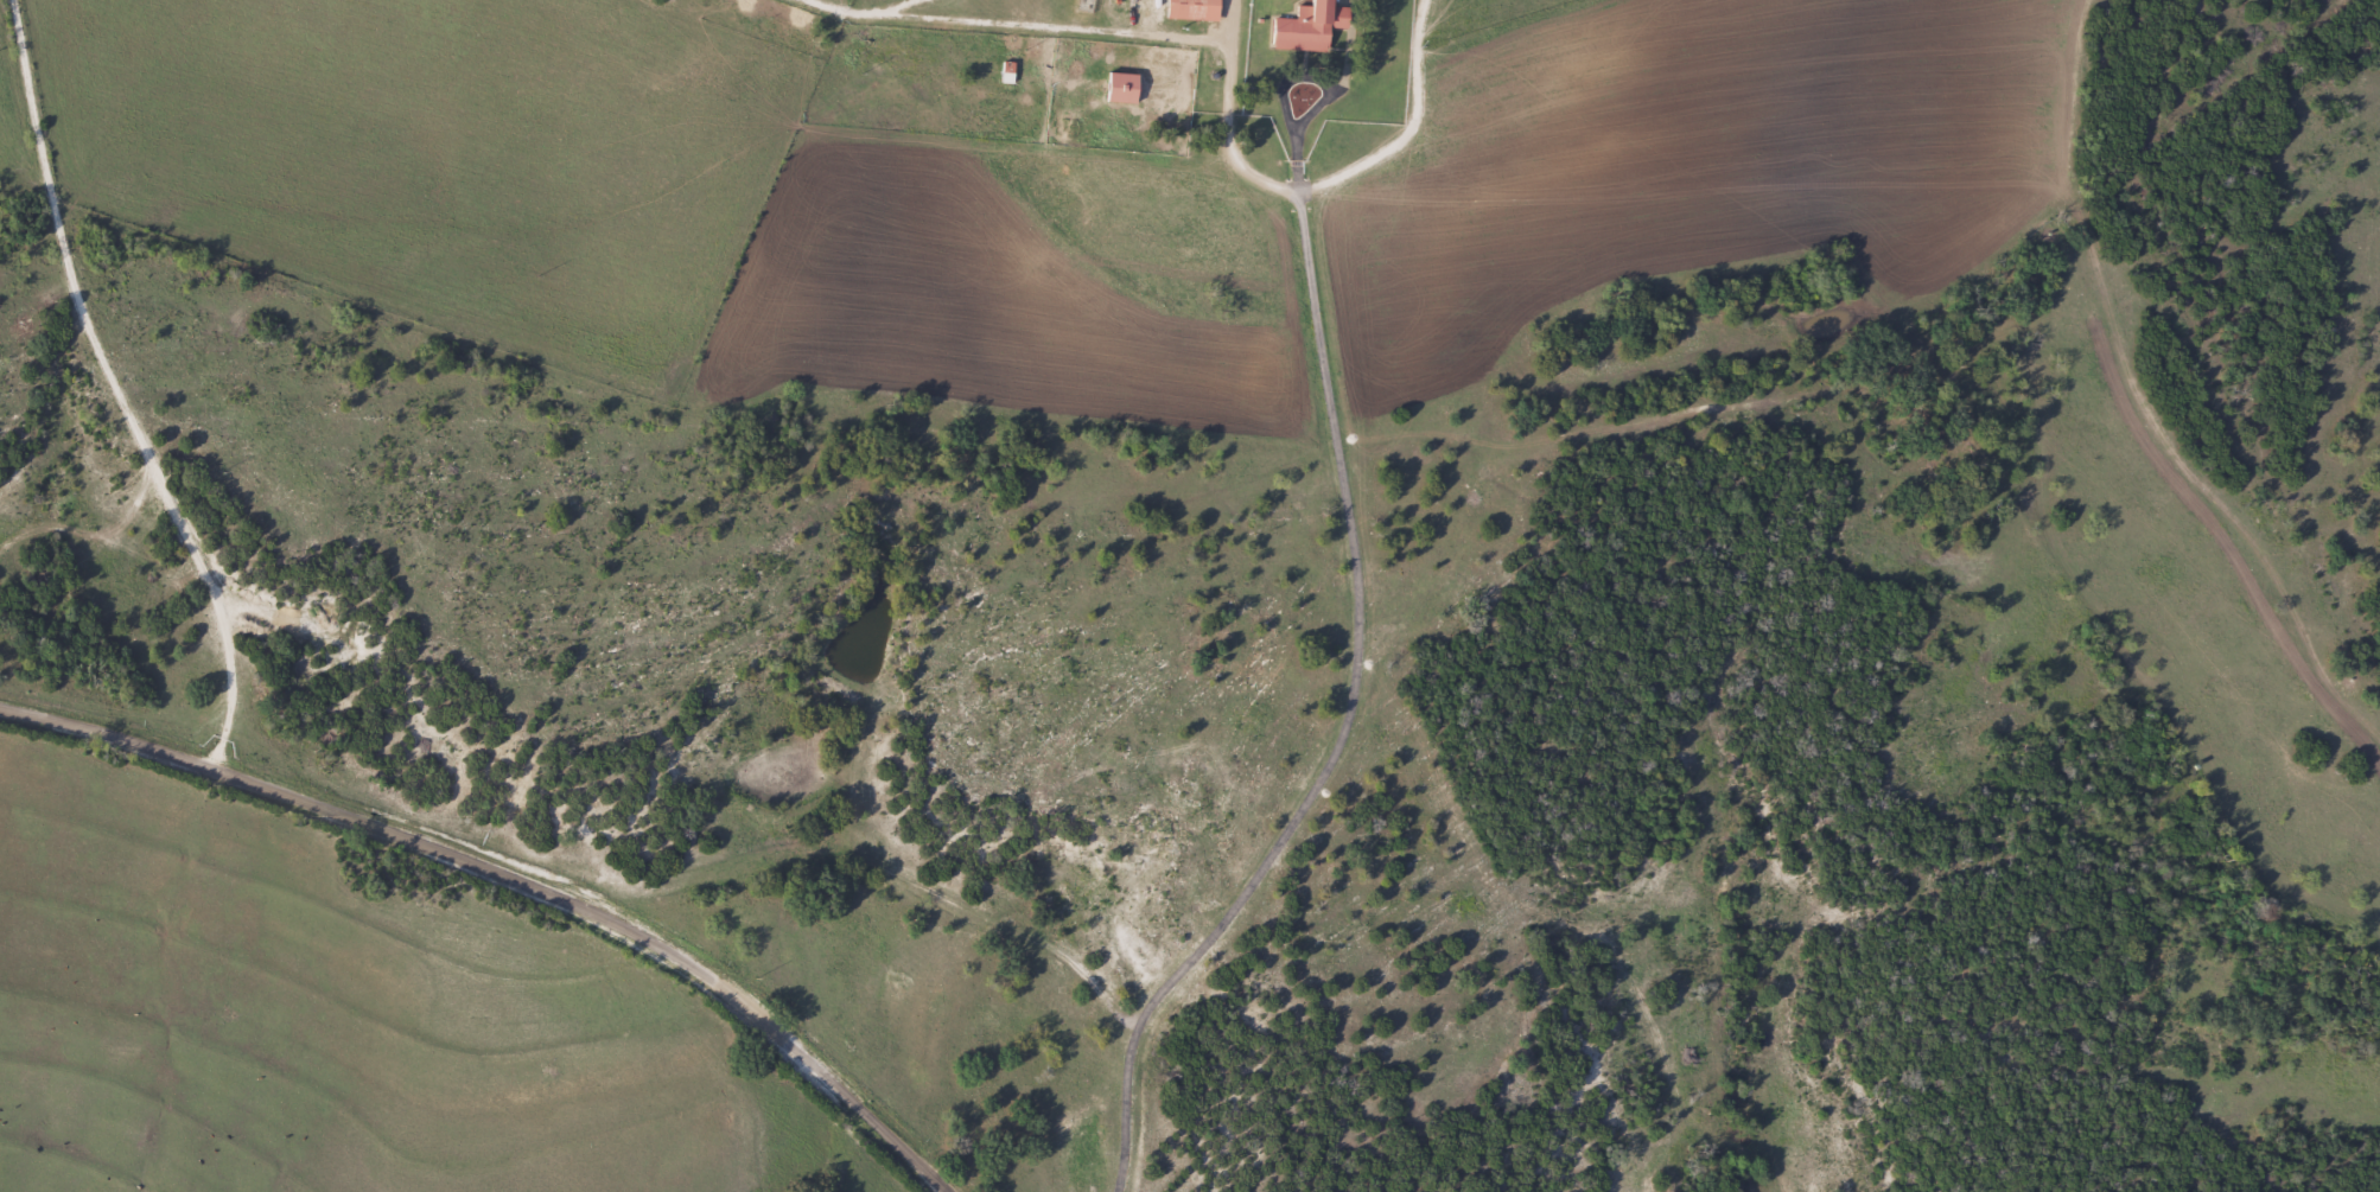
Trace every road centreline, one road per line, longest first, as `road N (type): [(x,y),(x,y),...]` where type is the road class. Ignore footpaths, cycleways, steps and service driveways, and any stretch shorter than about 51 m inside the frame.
road 1 (residential): [(1116,1191),(1133,1039),(1294,829),(1349,718),(1363,603),(1305,202),(1252,145),(1275,103),(1535,0)]
road 2 (residential): [(958,1191),(762,1014),(644,936),(308,799),(0,707)]

